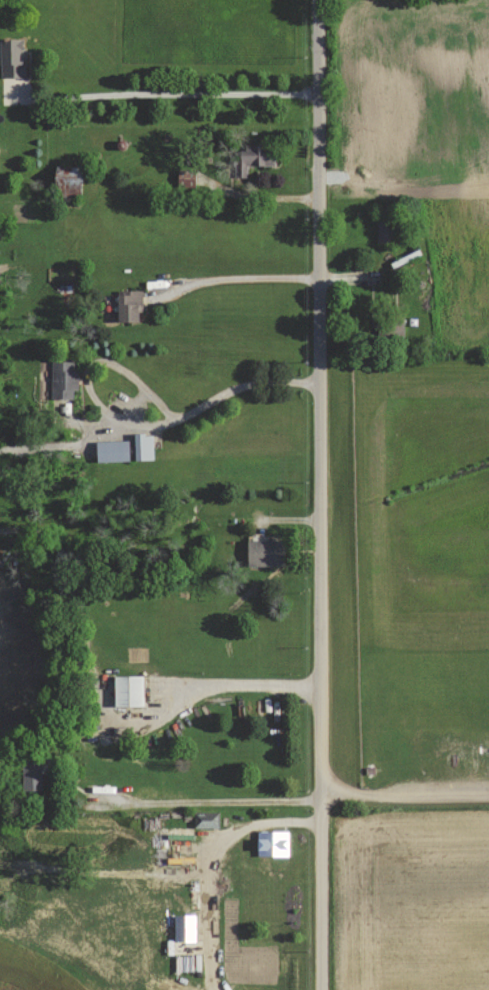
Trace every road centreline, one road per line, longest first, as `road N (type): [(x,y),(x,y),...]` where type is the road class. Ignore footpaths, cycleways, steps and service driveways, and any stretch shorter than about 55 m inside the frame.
road 1 (residential): [(319,989),(319,0)]
road 2 (residential): [(319,96),(46,105)]

